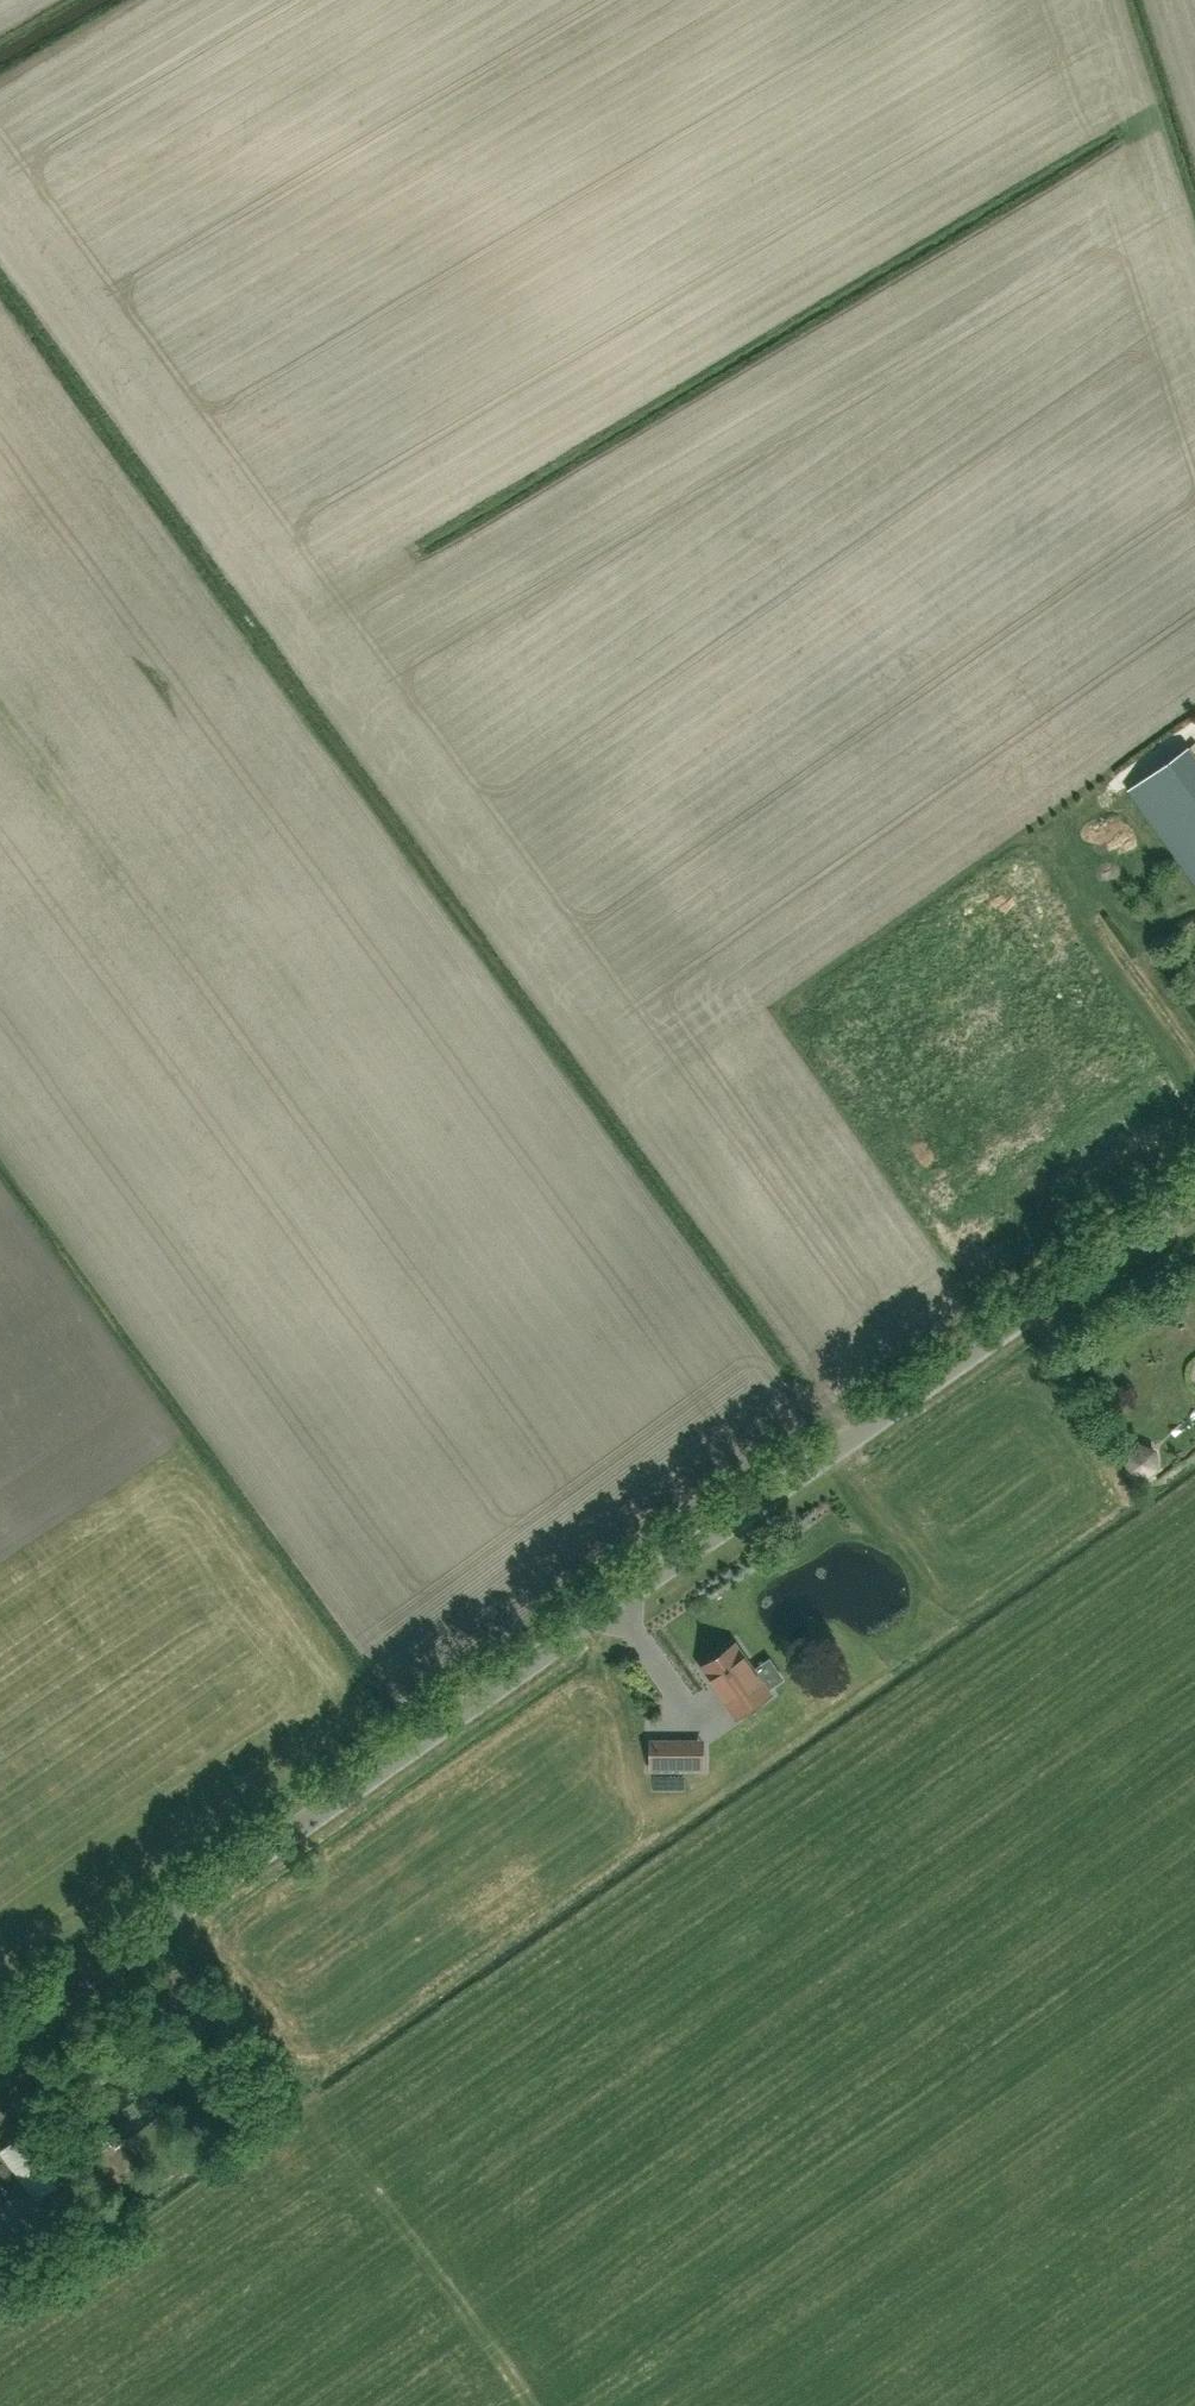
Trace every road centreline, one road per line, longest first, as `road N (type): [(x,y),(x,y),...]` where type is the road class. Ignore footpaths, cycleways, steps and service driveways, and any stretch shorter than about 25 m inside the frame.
road 1 (unclassified): [(0,2035),(1194,1194)]

